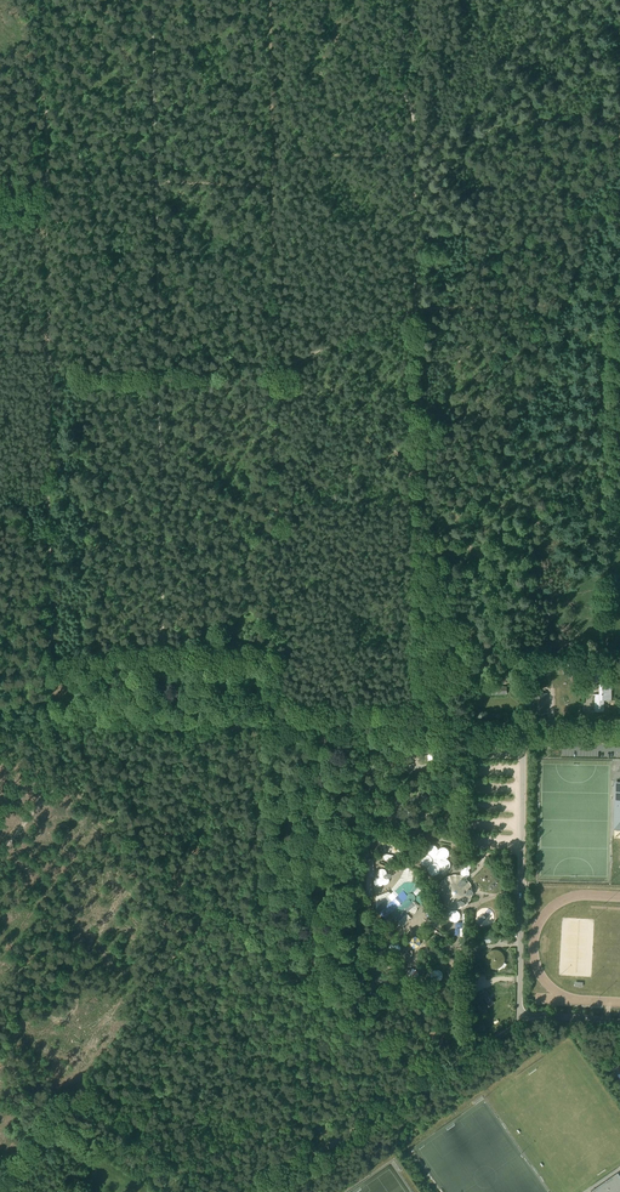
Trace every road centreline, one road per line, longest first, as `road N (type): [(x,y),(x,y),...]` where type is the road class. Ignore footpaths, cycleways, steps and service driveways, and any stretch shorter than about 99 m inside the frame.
road 1 (track): [(414,0),(415,25),(397,72),(412,108),(422,336),(422,729)]
road 2 (track): [(54,729),(47,353)]
road 3 (track): [(273,168),(325,156),(414,155),(516,133),(541,120),(619,117),(619,105)]
road 4 (track): [(274,369),(280,719)]
road 5 (unclassified): [(257,1191),(524,1019)]
road 6 (residential): [(524,1019),(524,730)]
road 7 (track): [(308,727),(54,729)]
road 8 (track): [(47,374),(274,373)]
road 9 (track): [(47,184),(272,187)]
road 10 (track): [(47,184),(45,0)]
road 11 (track): [(47,353),(47,184)]
road 12 (track): [(273,168),(270,0)]
road 13 (track): [(0,856),(51,789),(54,729)]

